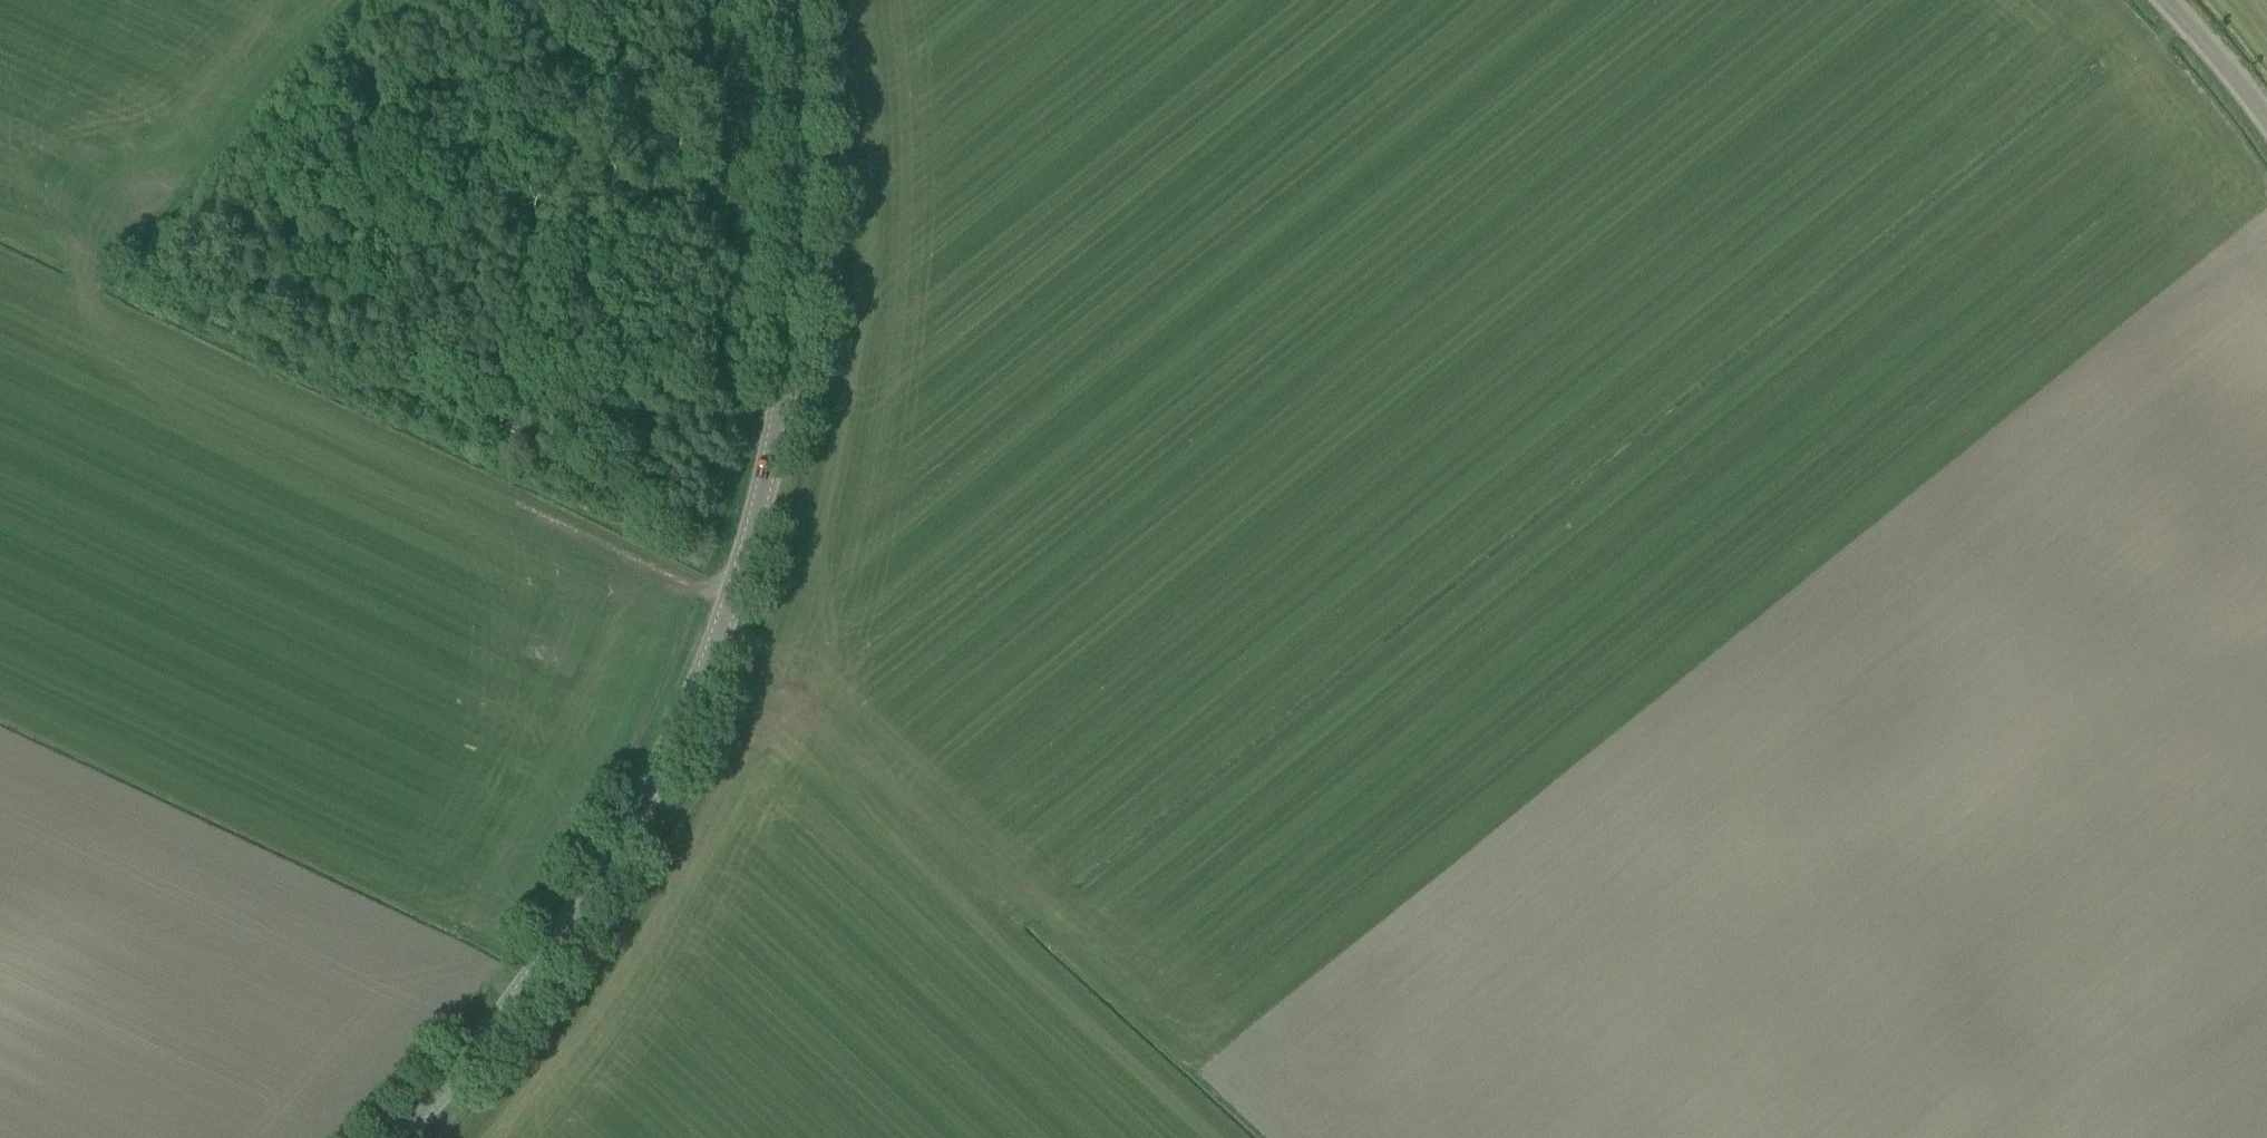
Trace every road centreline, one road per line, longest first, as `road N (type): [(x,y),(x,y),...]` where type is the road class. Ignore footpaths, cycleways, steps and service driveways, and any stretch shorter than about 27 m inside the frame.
road 1 (tertiary): [(389,1137),(564,938),(660,766),(730,603),(764,495),(792,342),(797,112),(785,0)]
road 2 (unclassified): [(2266,145),(2155,0)]

